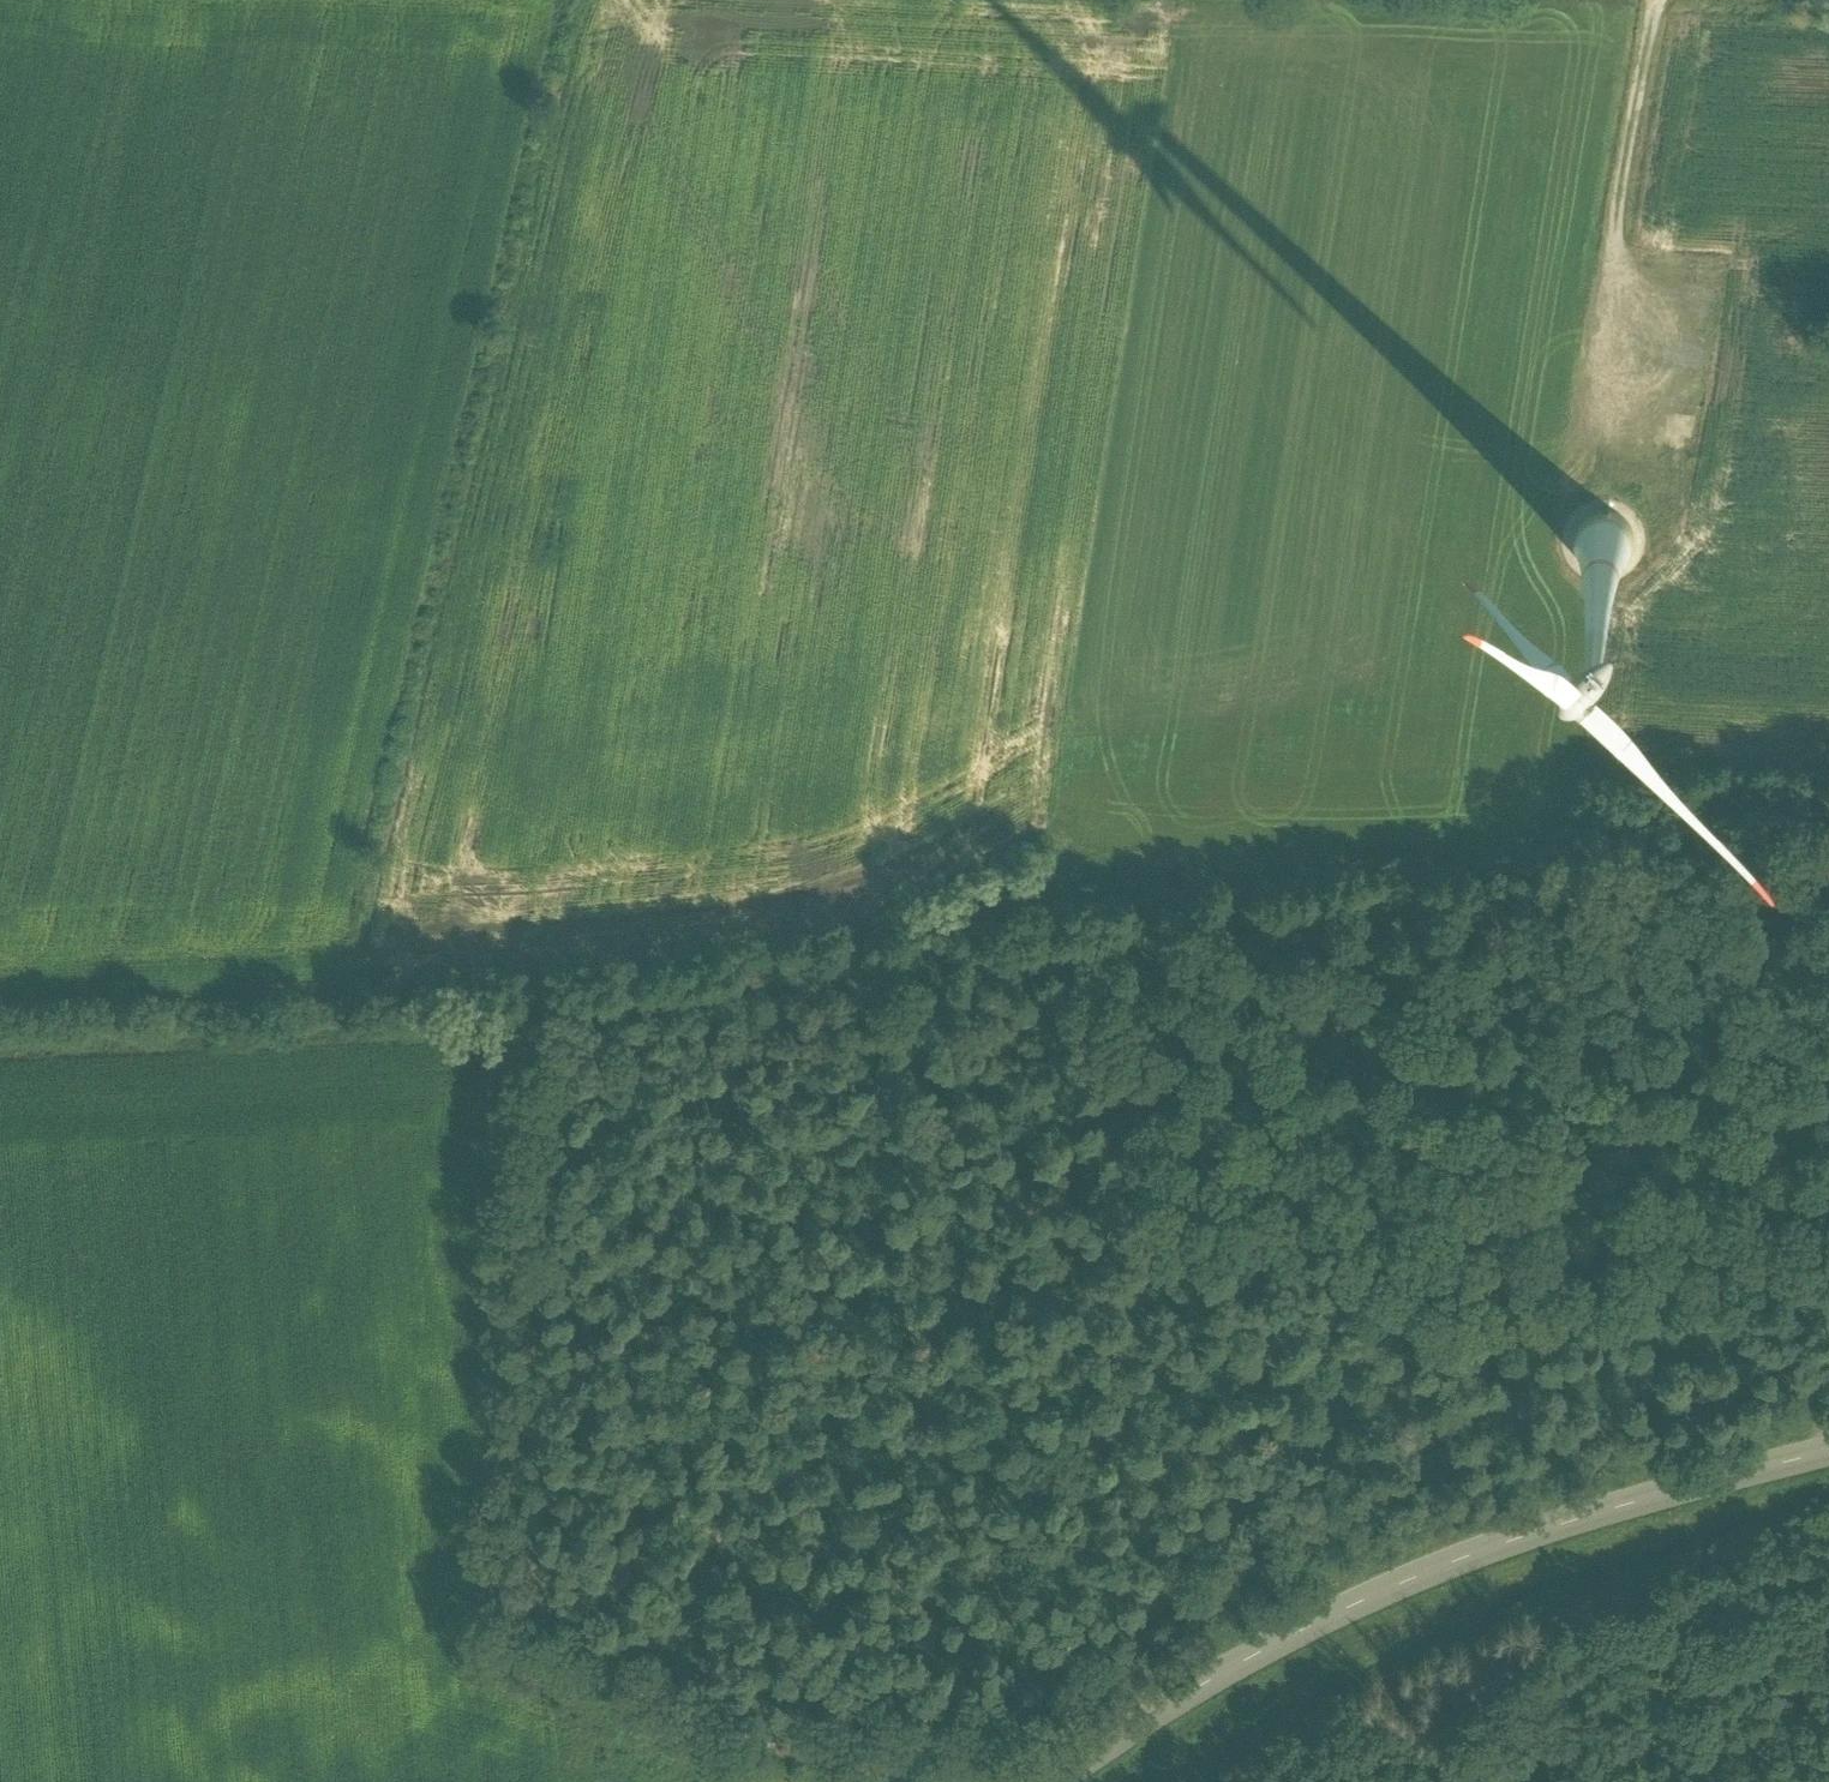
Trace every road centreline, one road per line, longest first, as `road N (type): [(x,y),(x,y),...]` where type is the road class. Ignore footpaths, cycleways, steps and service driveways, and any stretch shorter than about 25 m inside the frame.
road 1 (tertiary): [(1828,1450),(1572,1520),(1415,1576),(1266,1647),(1055,1781)]

